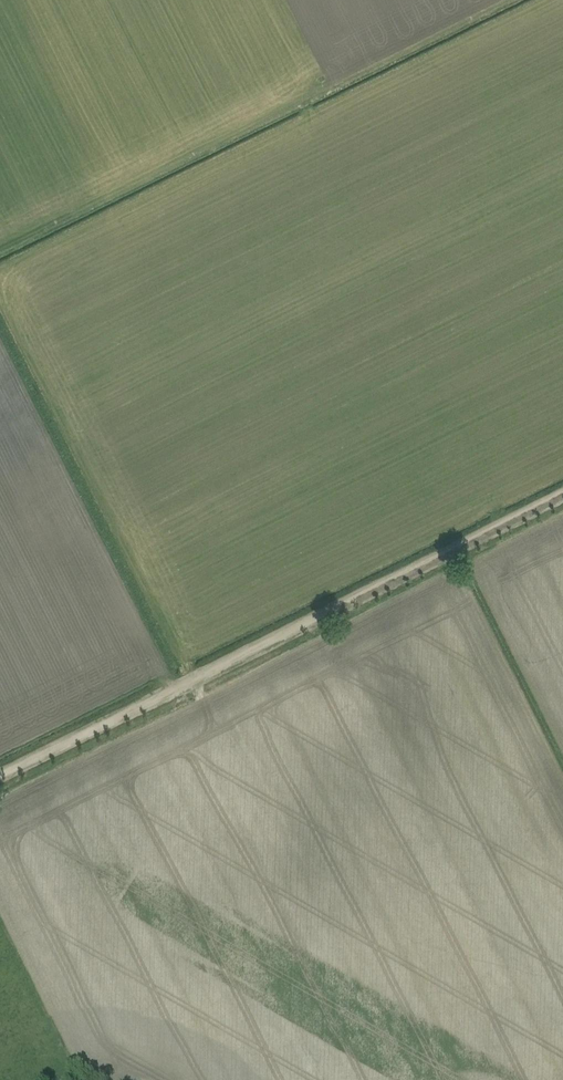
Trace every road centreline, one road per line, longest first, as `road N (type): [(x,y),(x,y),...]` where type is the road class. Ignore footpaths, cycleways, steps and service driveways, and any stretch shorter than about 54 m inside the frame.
road 1 (unclassified): [(0,774),(562,493)]
road 2 (track): [(0,253),(515,0)]
road 3 (track): [(173,690),(0,344)]

